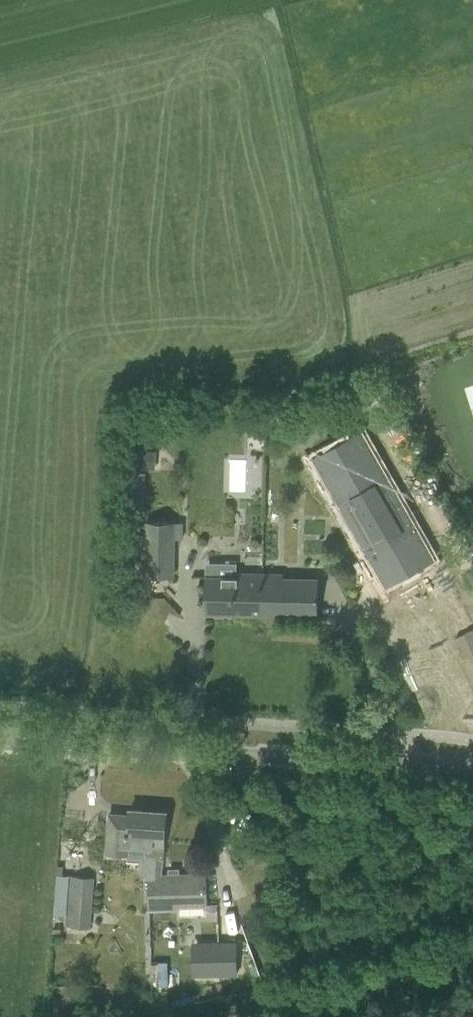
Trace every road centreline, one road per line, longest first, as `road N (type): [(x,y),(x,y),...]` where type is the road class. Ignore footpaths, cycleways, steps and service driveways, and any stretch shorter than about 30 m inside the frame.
road 1 (tertiary): [(472,770),(0,736)]

